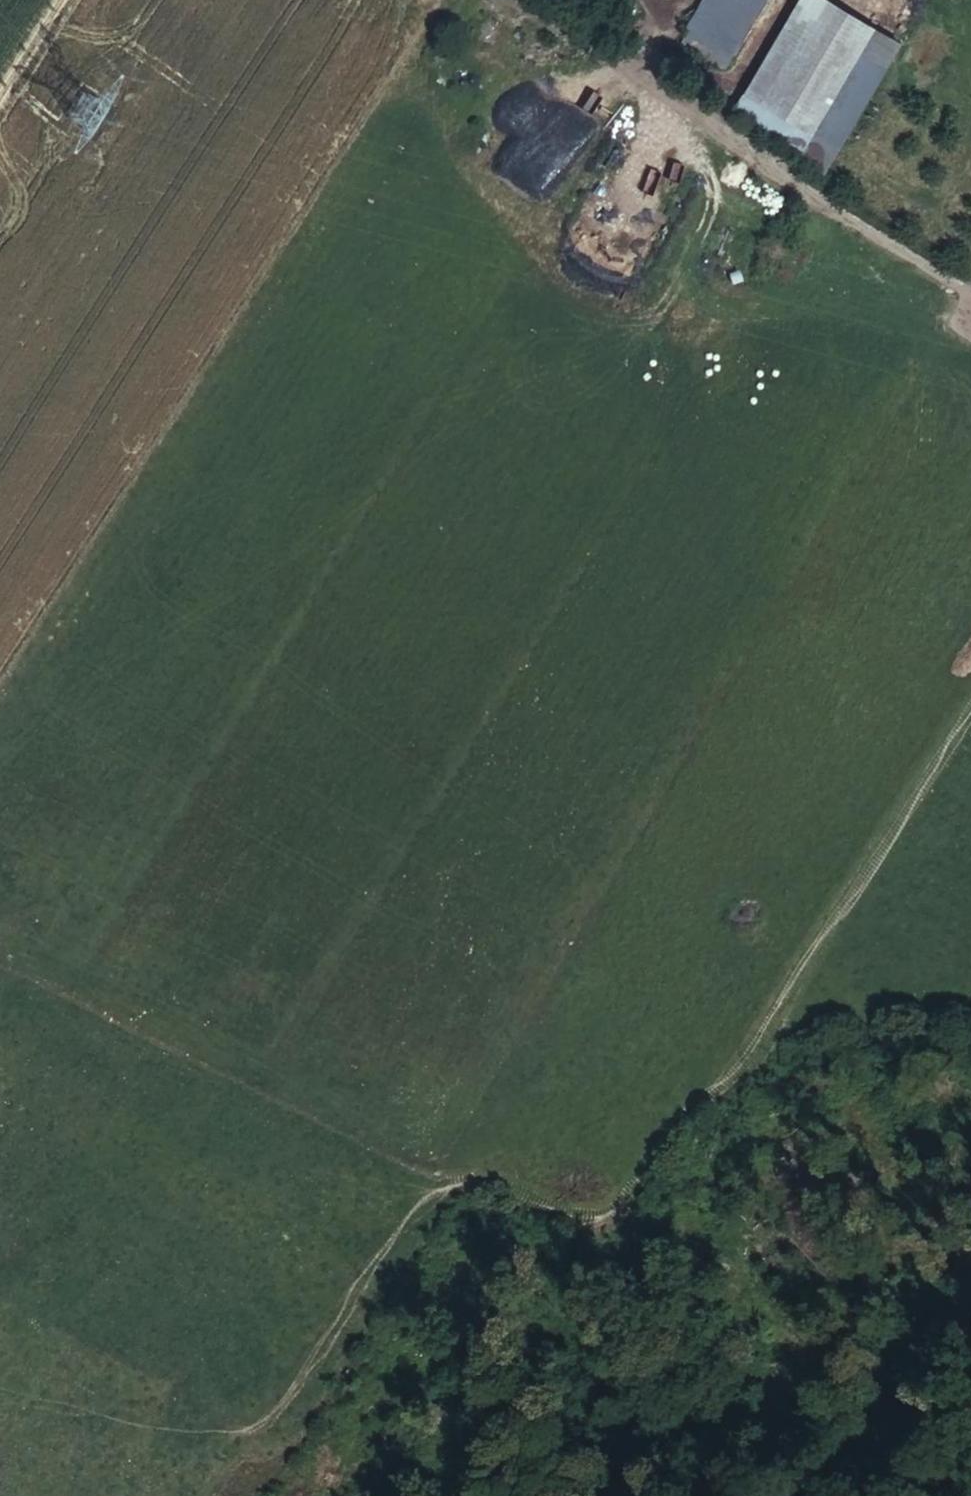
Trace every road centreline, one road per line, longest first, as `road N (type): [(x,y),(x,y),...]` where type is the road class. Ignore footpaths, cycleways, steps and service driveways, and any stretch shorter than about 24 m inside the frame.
road 1 (track): [(73,0),(0,113)]

